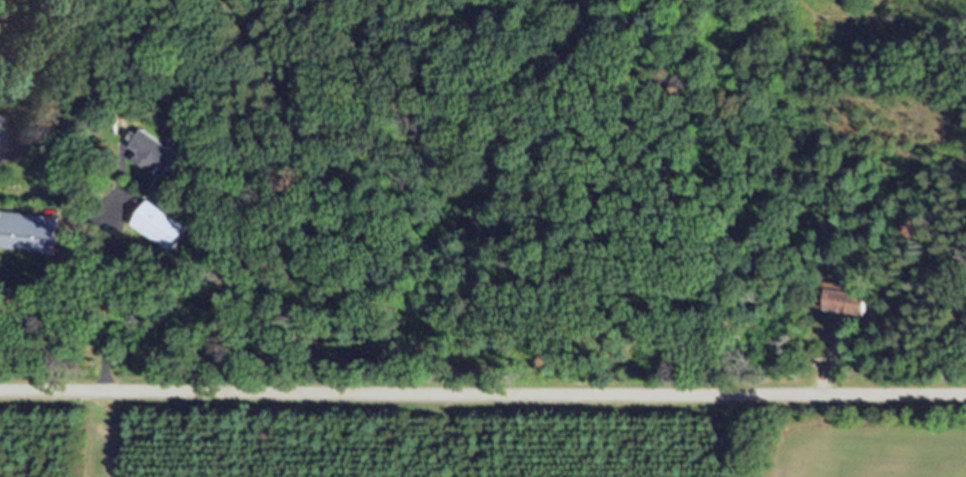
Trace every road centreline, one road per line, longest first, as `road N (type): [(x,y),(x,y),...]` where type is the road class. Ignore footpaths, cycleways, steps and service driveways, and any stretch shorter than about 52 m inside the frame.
road 1 (residential): [(965,394),(0,389)]

